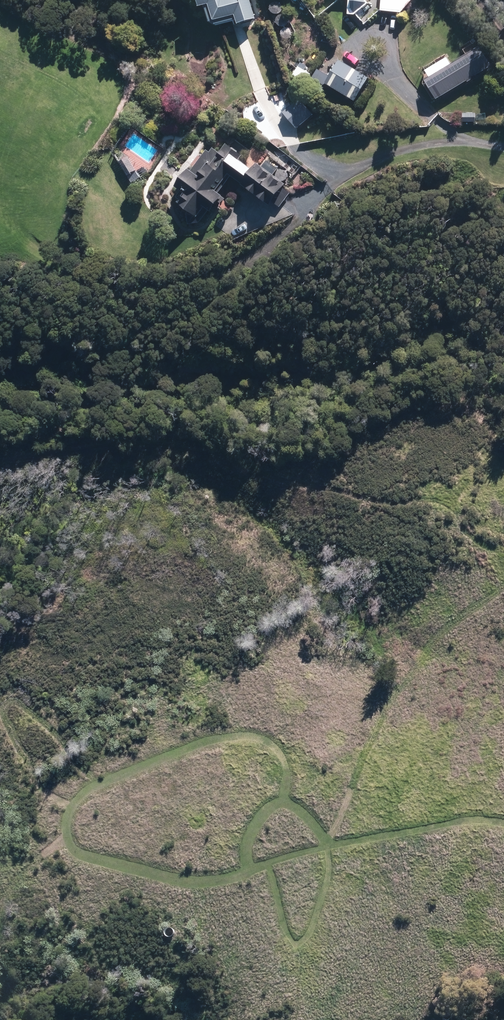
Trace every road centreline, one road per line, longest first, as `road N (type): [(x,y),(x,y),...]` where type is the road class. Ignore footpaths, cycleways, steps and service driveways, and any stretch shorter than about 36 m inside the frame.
road 1 (track): [(339,842),(209,883),(72,850),(64,823),(84,792),(206,741),(236,738),(282,749),(288,801),(326,832)]
road 2 (track): [(326,832),(361,843),(461,820),(503,825)]

